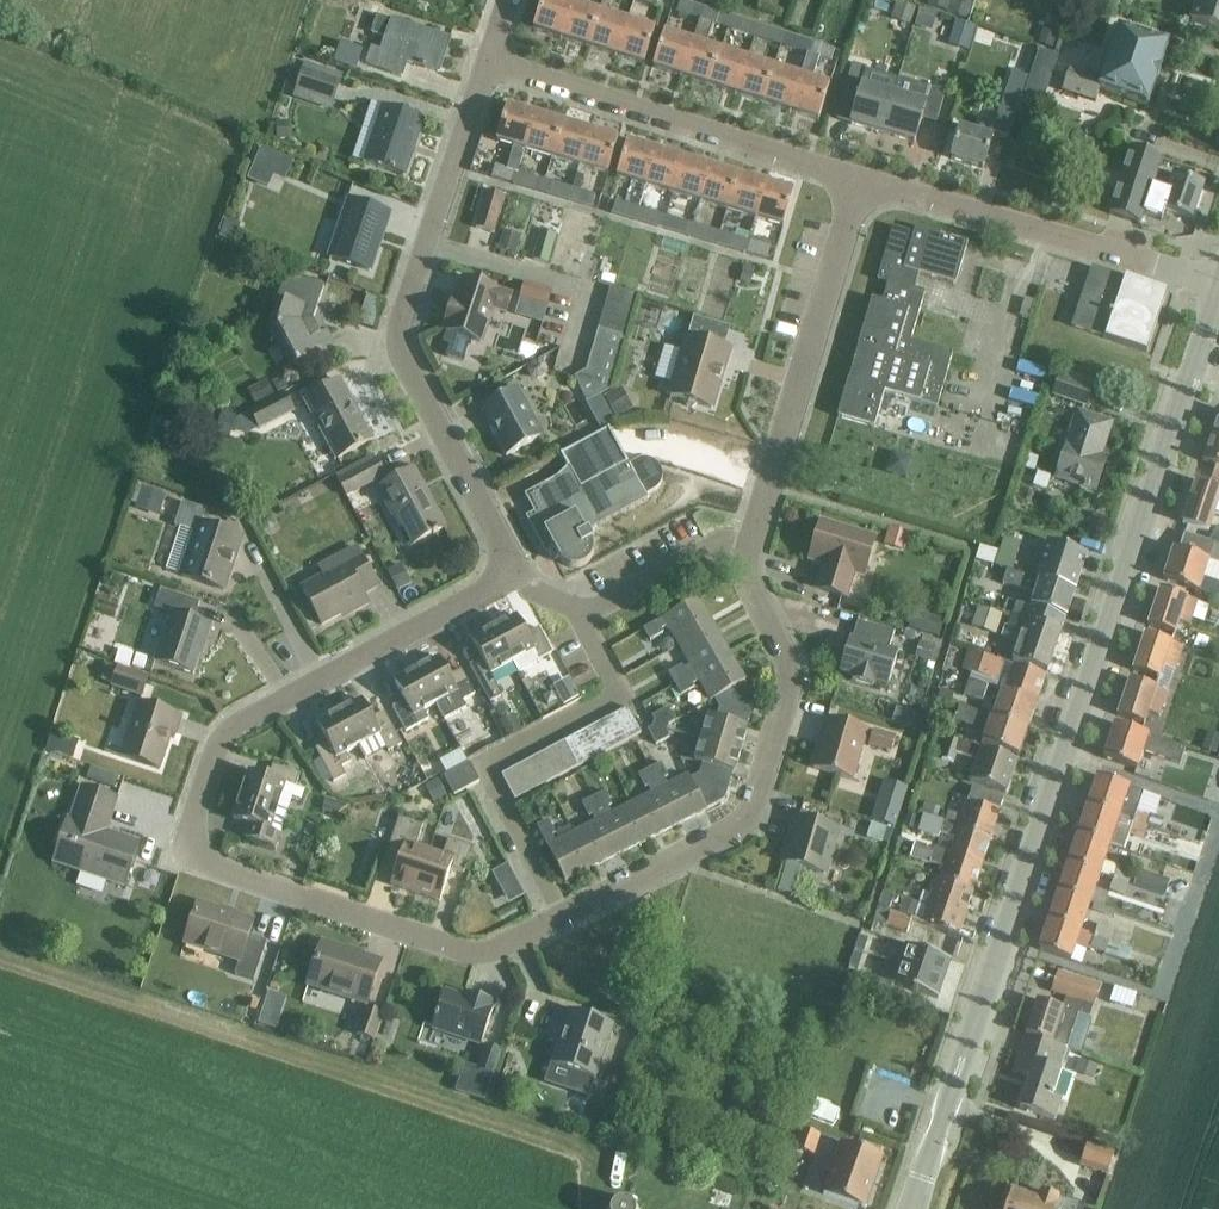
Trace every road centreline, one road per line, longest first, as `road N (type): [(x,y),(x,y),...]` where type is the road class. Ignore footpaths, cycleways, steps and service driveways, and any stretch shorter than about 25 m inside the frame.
road 1 (secondary): [(912,1208),(1218,303)]
road 2 (residential): [(553,921),(490,952),(464,952),(212,866),(197,854),(193,831),(214,753),(232,725),(511,575)]
road 3 (residential): [(511,575),(401,359),(400,336),(487,63)]
road 4 (residential): [(750,550),(752,587),(788,661),(789,683),(742,827),(553,921)]
road 5 (residential): [(582,612),(617,685),(614,697),(488,765),(483,776),(553,921)]
road 6 (residential): [(859,181),(487,63)]
road 7 (residential): [(859,181),(750,550)]
road 8 (residential): [(1218,282),(859,181)]
road 9 (residential): [(582,612),(714,548),(750,550)]

